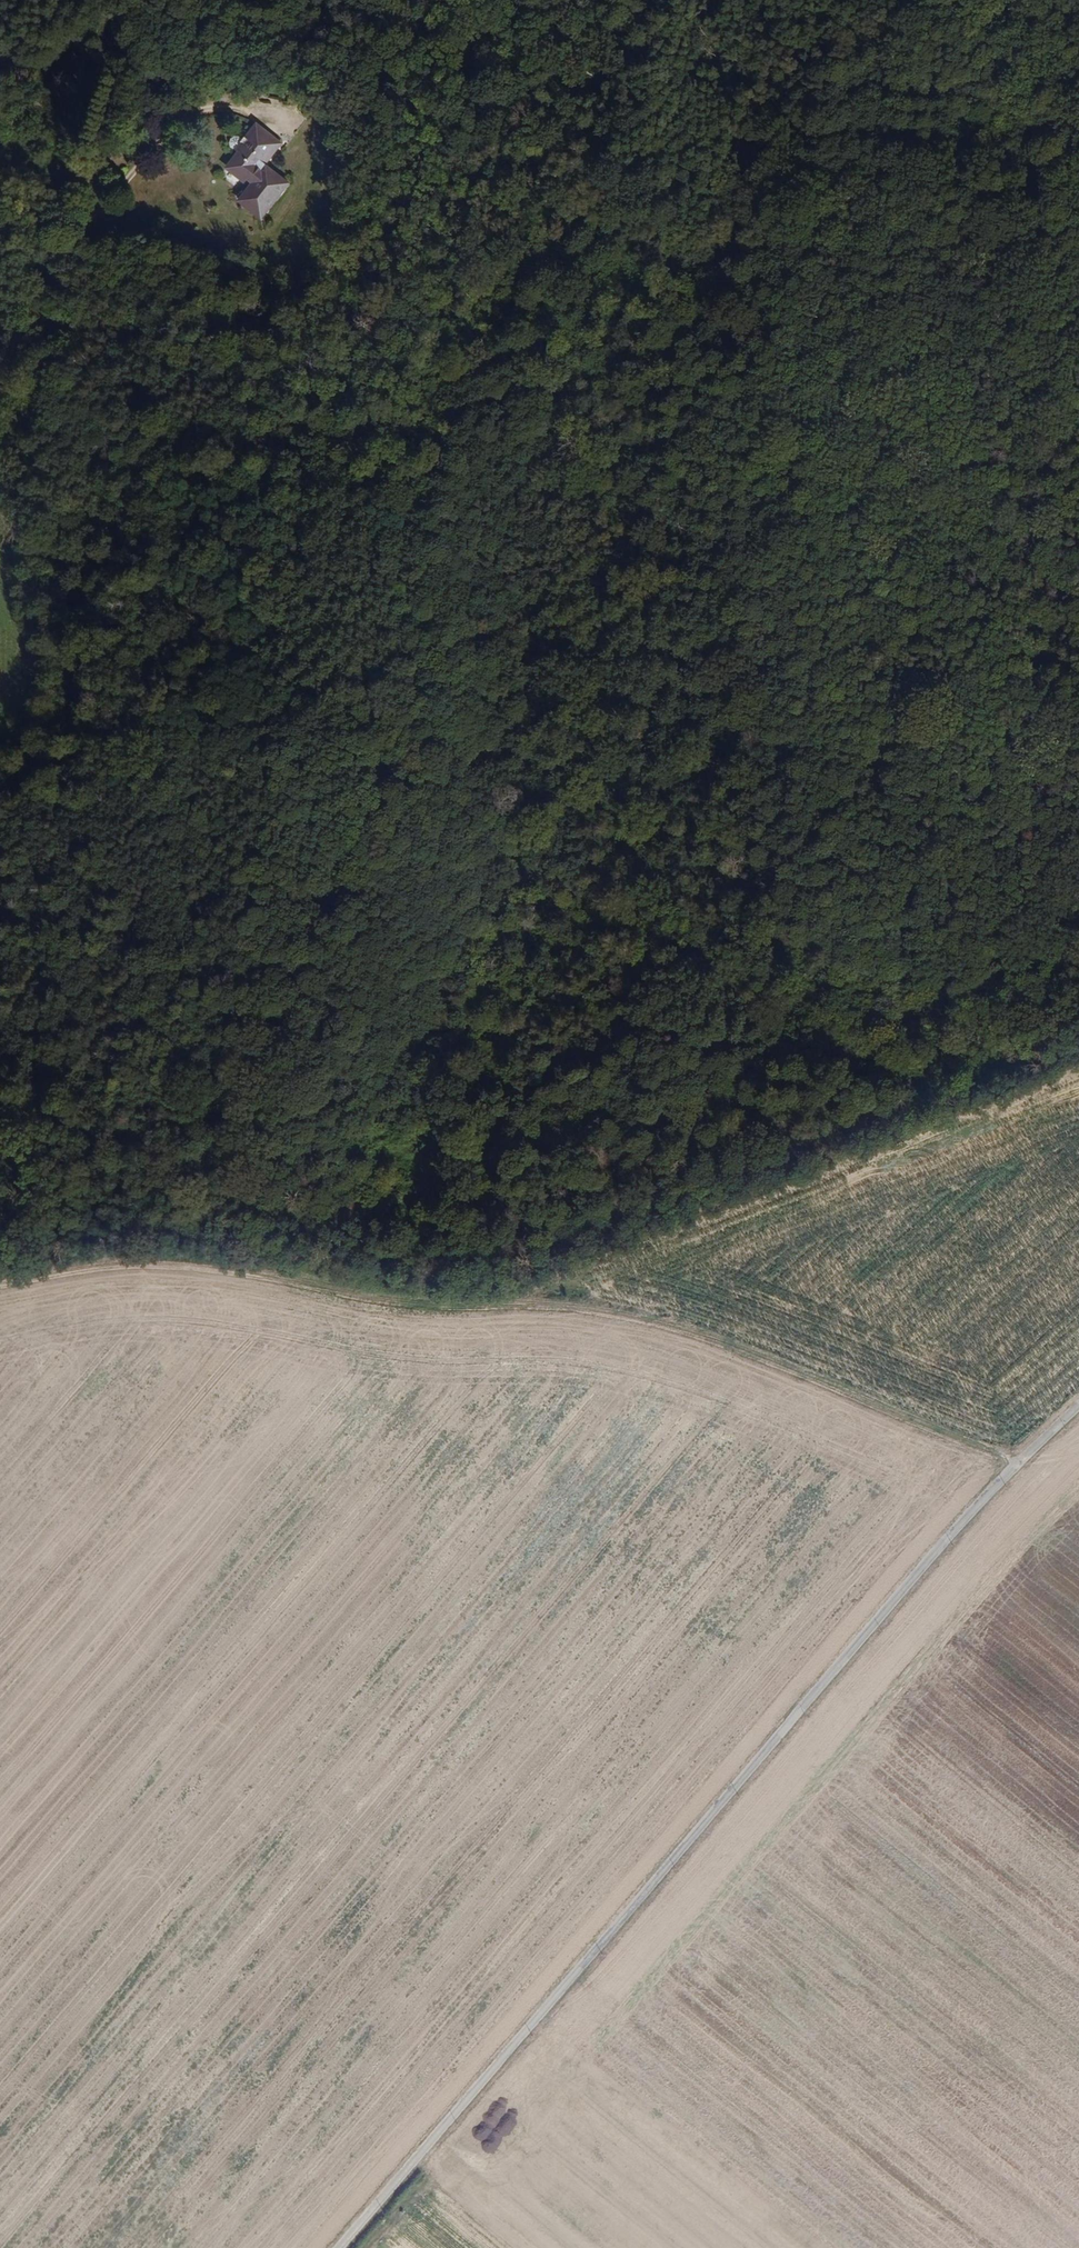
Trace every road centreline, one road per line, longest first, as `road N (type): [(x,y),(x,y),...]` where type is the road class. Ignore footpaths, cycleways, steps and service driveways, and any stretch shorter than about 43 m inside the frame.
road 1 (track): [(0,1275),(173,1256),(417,1298),(601,1311),(734,1346),(1018,1465)]
road 2 (unclassified): [(339,2247),(1018,1465)]

